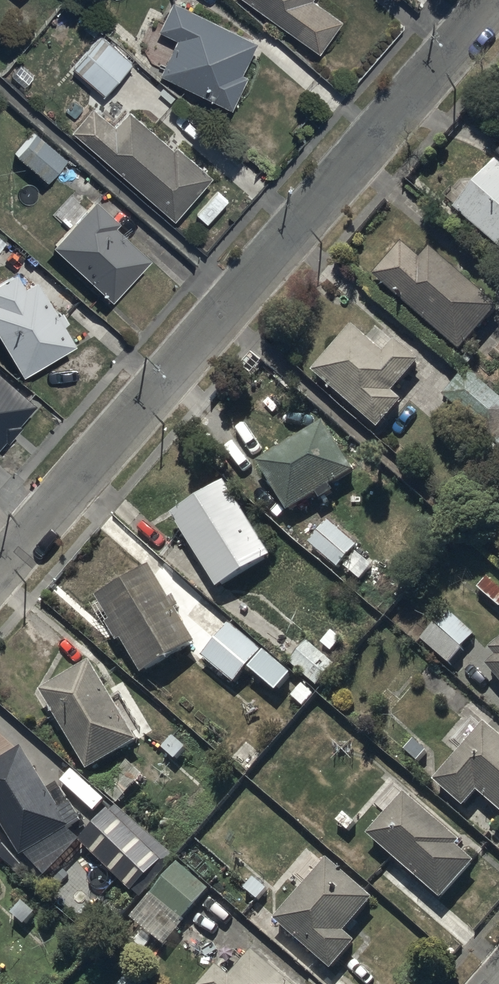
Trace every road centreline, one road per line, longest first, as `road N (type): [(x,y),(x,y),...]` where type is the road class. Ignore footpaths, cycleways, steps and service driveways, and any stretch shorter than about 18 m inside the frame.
road 1 (residential): [(0,570),(494,0)]

